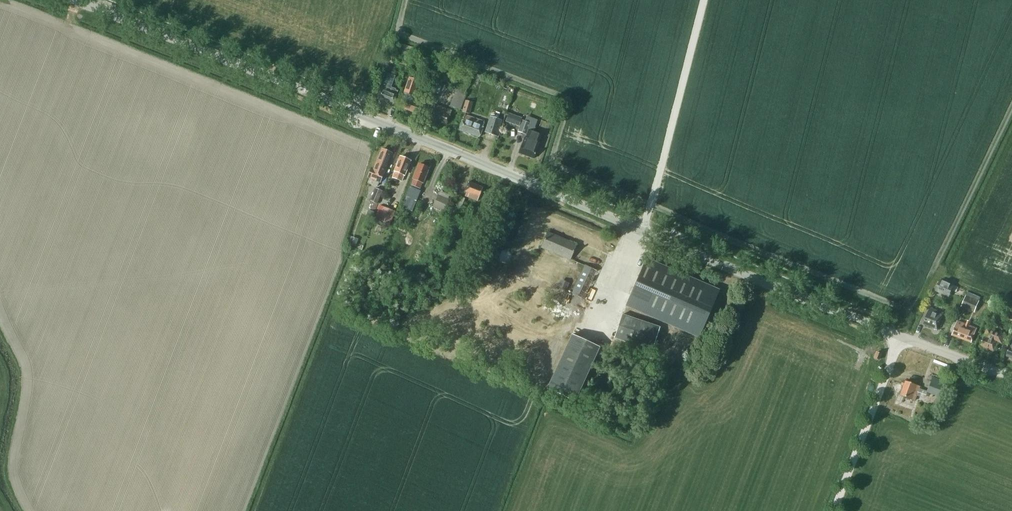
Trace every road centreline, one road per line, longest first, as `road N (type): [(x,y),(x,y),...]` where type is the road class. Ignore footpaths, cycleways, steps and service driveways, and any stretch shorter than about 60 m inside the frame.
road 1 (tertiary): [(1011,378),(73,0)]

